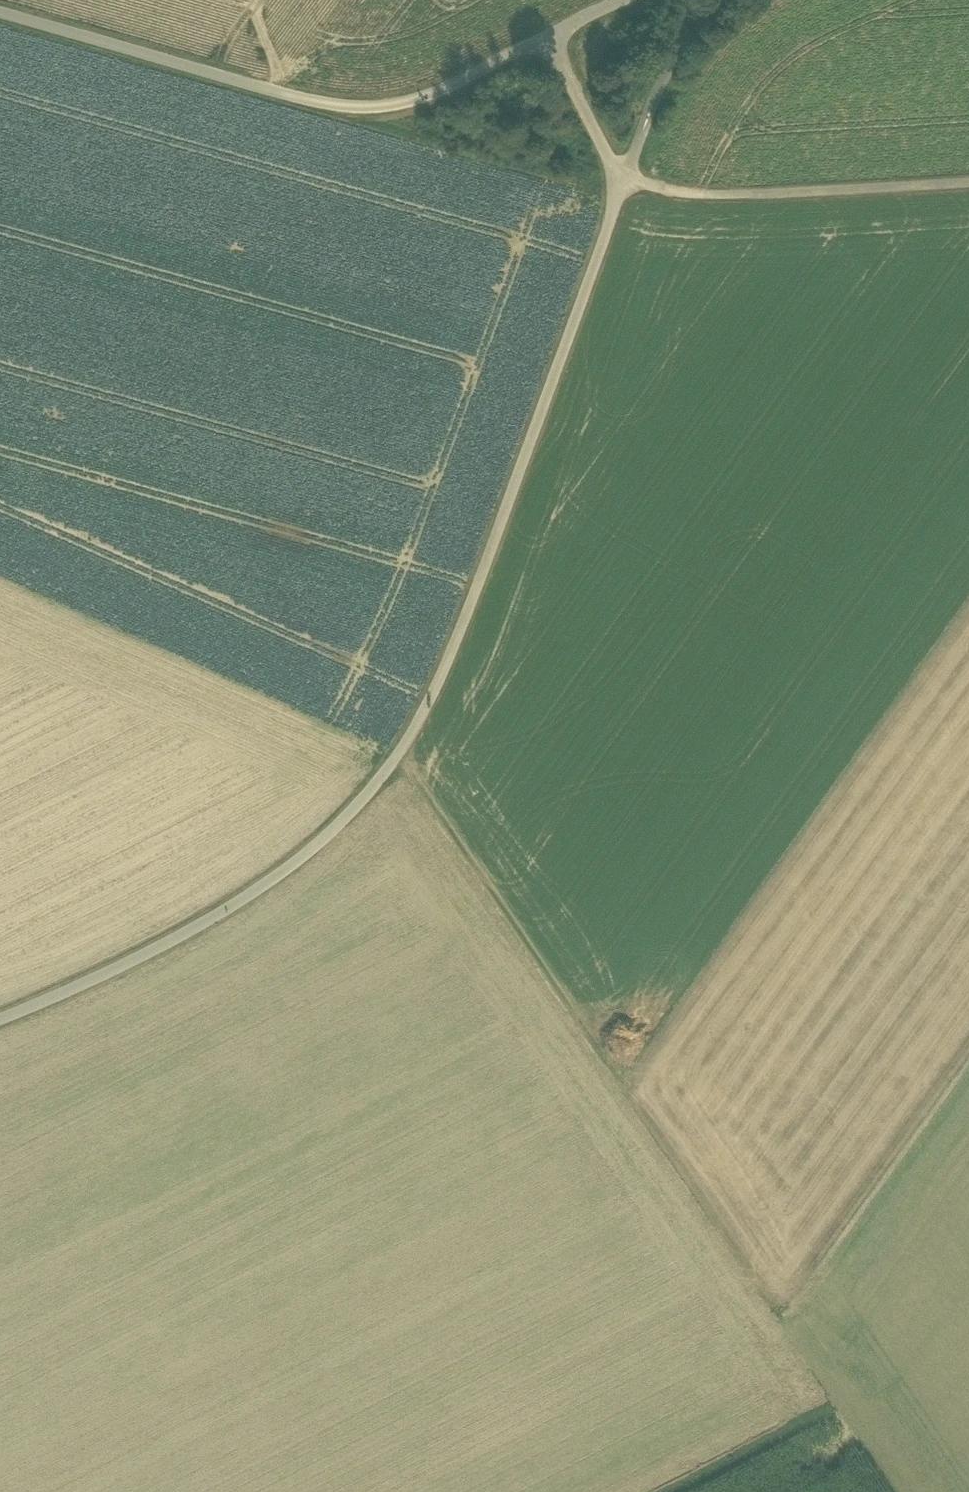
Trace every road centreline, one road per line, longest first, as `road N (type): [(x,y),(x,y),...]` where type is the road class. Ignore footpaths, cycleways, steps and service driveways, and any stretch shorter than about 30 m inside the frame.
road 1 (unclassified): [(622,182),(441,681),(389,769),(338,827),(200,925),(0,1015)]
road 2 (unclassified): [(0,13),(372,115),(533,41)]
road 3 (track): [(622,182),(706,195),(968,184)]
road 4 (unclassified): [(622,182),(533,41)]

